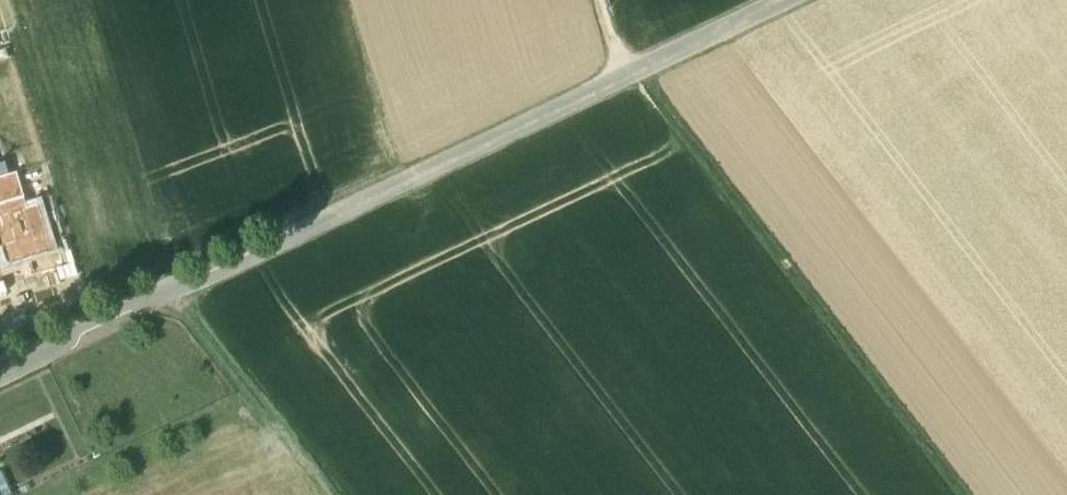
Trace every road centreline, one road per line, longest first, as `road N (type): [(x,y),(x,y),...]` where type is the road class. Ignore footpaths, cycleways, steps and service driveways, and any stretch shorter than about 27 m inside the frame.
road 1 (unclassified): [(791,0),(0,374)]
road 2 (track): [(971,494),(645,67)]
road 3 (track): [(169,293),(330,494)]

